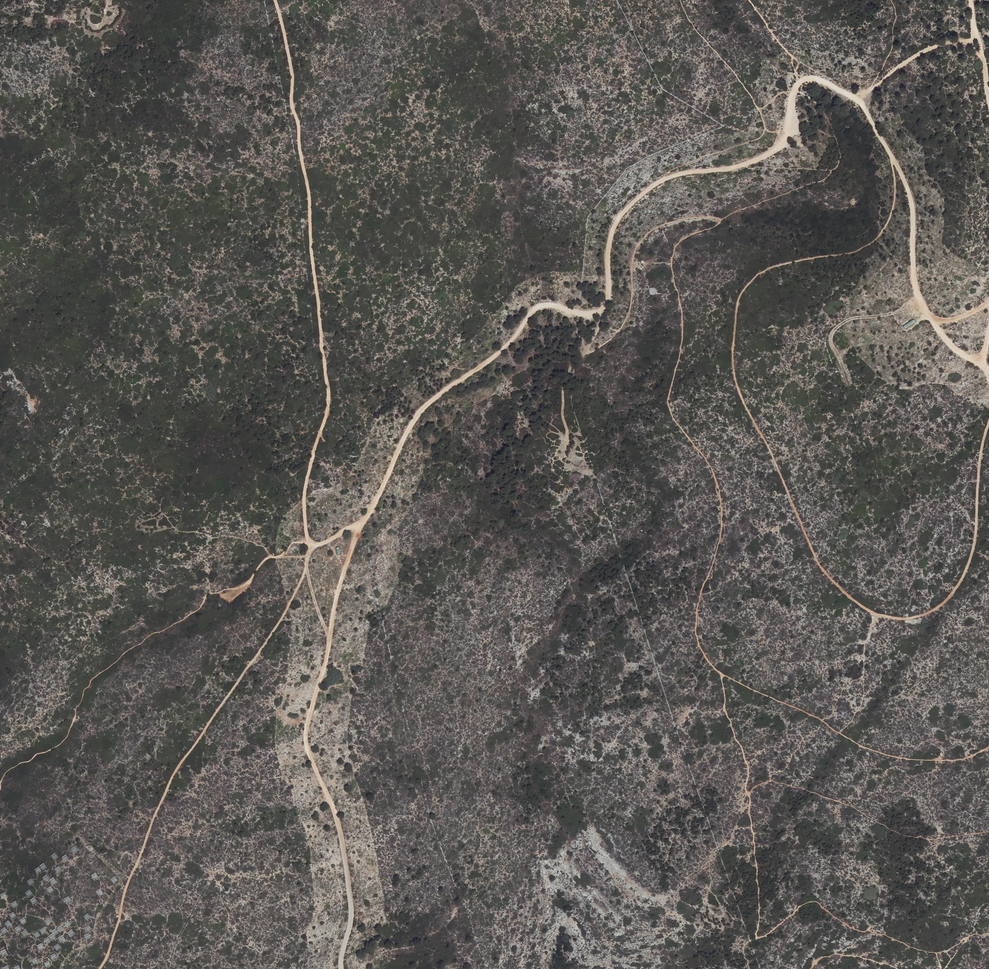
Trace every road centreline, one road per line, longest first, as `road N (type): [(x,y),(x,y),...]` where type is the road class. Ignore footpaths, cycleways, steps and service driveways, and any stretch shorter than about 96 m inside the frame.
road 1 (track): [(600,310),(537,307),(408,421),(370,506),(317,546),(291,601),(165,781),(98,968)]
road 2 (track): [(988,368),(957,350),(919,293),(909,196),(866,110),(809,79),(796,87),(787,132),(765,158),(670,177),(622,213),(611,235),(608,304),(600,310)]
road 3 (track): [(342,968),(351,920),(344,854),(307,741),(360,521)]
road 4 (track): [(853,97),(924,51),(973,34)]

